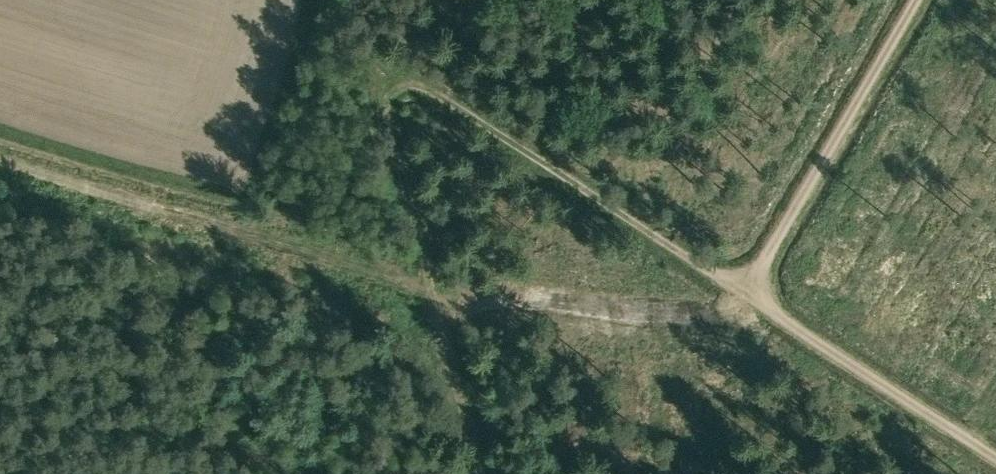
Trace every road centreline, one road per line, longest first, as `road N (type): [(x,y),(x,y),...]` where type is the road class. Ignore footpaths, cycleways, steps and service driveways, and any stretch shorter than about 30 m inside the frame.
road 1 (track): [(915,0),(746,288),(424,85),(387,92),(382,111),(426,277)]
road 2 (track): [(746,288),(995,451)]
road 3 (track): [(426,277),(480,473)]

